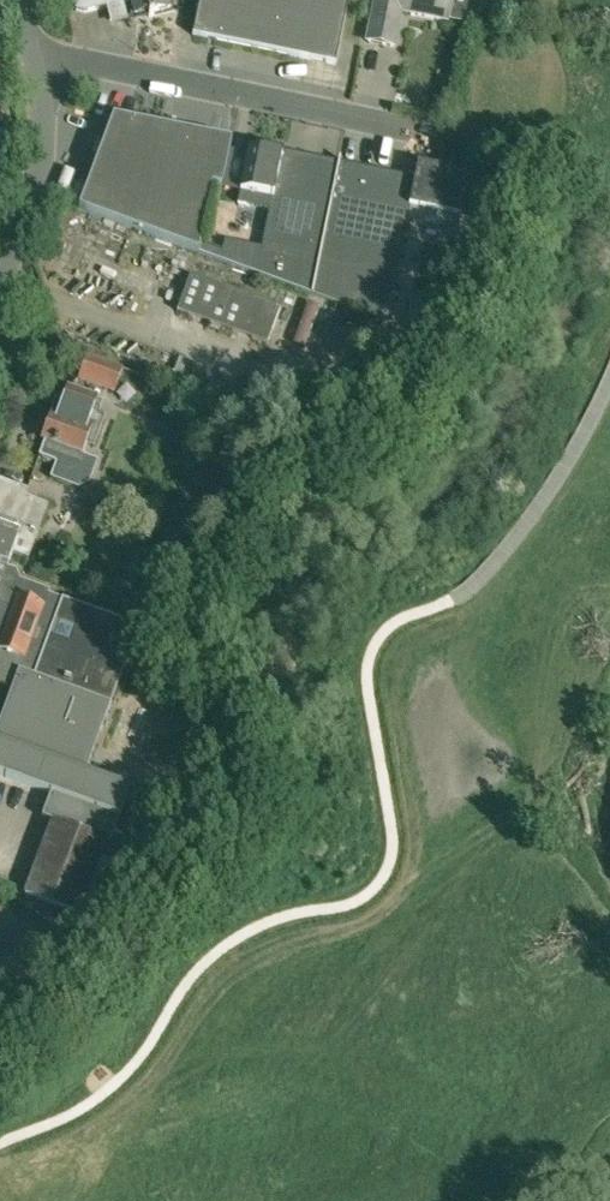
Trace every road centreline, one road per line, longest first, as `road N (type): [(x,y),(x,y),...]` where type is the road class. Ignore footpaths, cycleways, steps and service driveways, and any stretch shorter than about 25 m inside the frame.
road 1 (unclassified): [(46,57),(395,129)]
road 2 (unclassified): [(0,289),(52,153),(46,57)]

